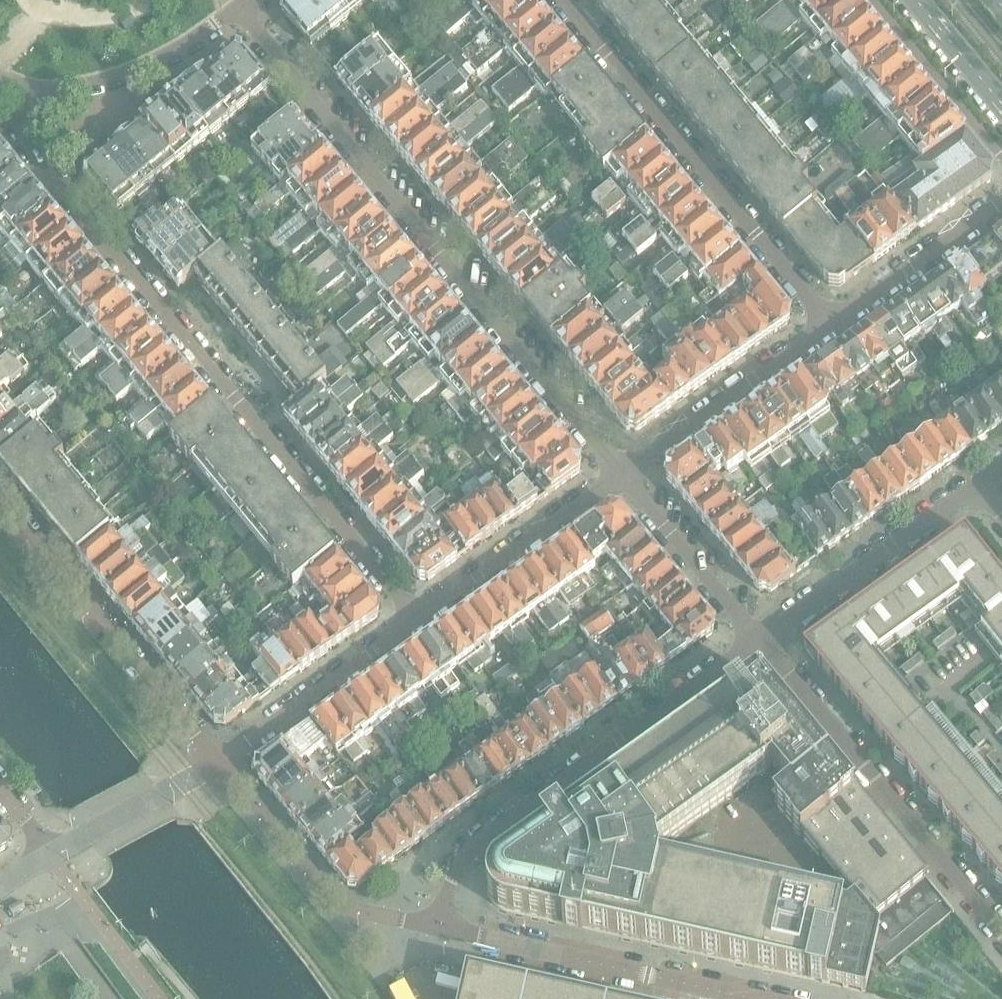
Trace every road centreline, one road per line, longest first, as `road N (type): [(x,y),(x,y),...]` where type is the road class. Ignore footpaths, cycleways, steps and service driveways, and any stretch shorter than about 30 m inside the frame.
road 1 (residential): [(26,86),(28,149),(418,614)]
road 2 (residential): [(621,473),(238,7)]
road 3 (residential): [(761,638),(475,846),(440,929)]
road 4 (residential): [(828,324),(562,0)]
road 5 (residential): [(1001,932),(761,638)]
road 6 (residential): [(219,763),(0,497)]
road 7 (residential): [(757,998),(440,929)]
road 8 (residential): [(440,929),(336,900),(219,763)]
road 9 (residential): [(972,489),(761,638)]
road 10 (residential): [(621,473),(828,324)]
road 11 (residential): [(418,614),(219,763)]
road 12 (residential): [(621,473),(418,614)]
road 13 (residential): [(26,86),(73,88),(128,72),(238,7)]
road 14 (residential): [(761,638),(621,473)]
road 15 (residential): [(828,324),(1001,201)]
road 16 (secondary): [(911,0),(1001,109)]

